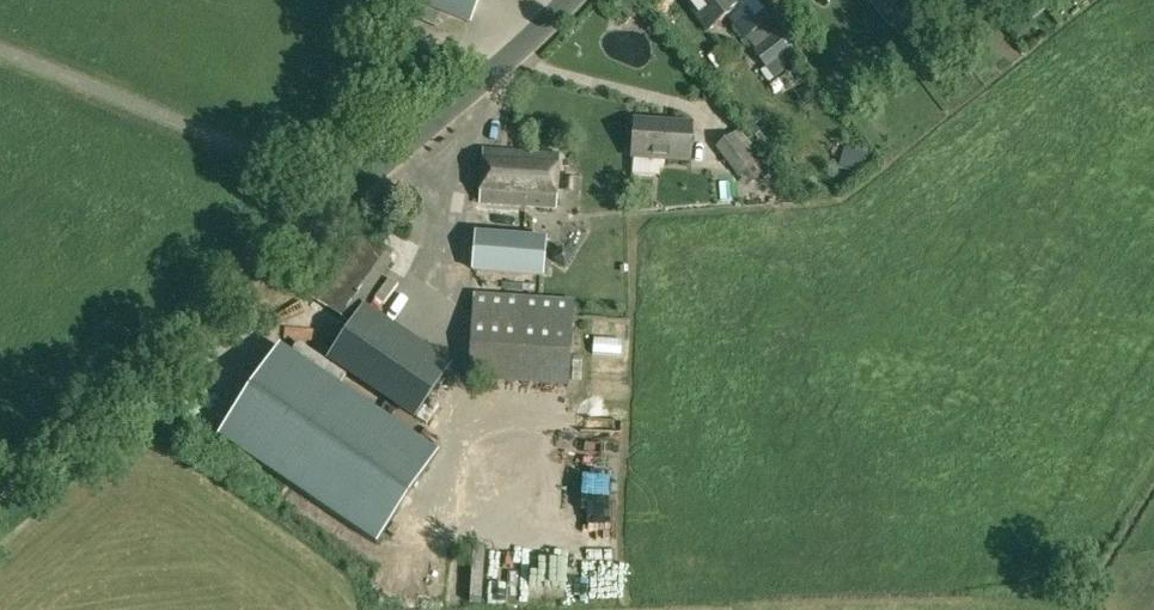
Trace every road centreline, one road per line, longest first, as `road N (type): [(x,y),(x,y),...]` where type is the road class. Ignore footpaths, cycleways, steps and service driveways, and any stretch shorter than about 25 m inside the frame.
road 1 (tertiary): [(0,484),(513,57),(569,0)]
road 2 (track): [(365,0),(344,182)]

